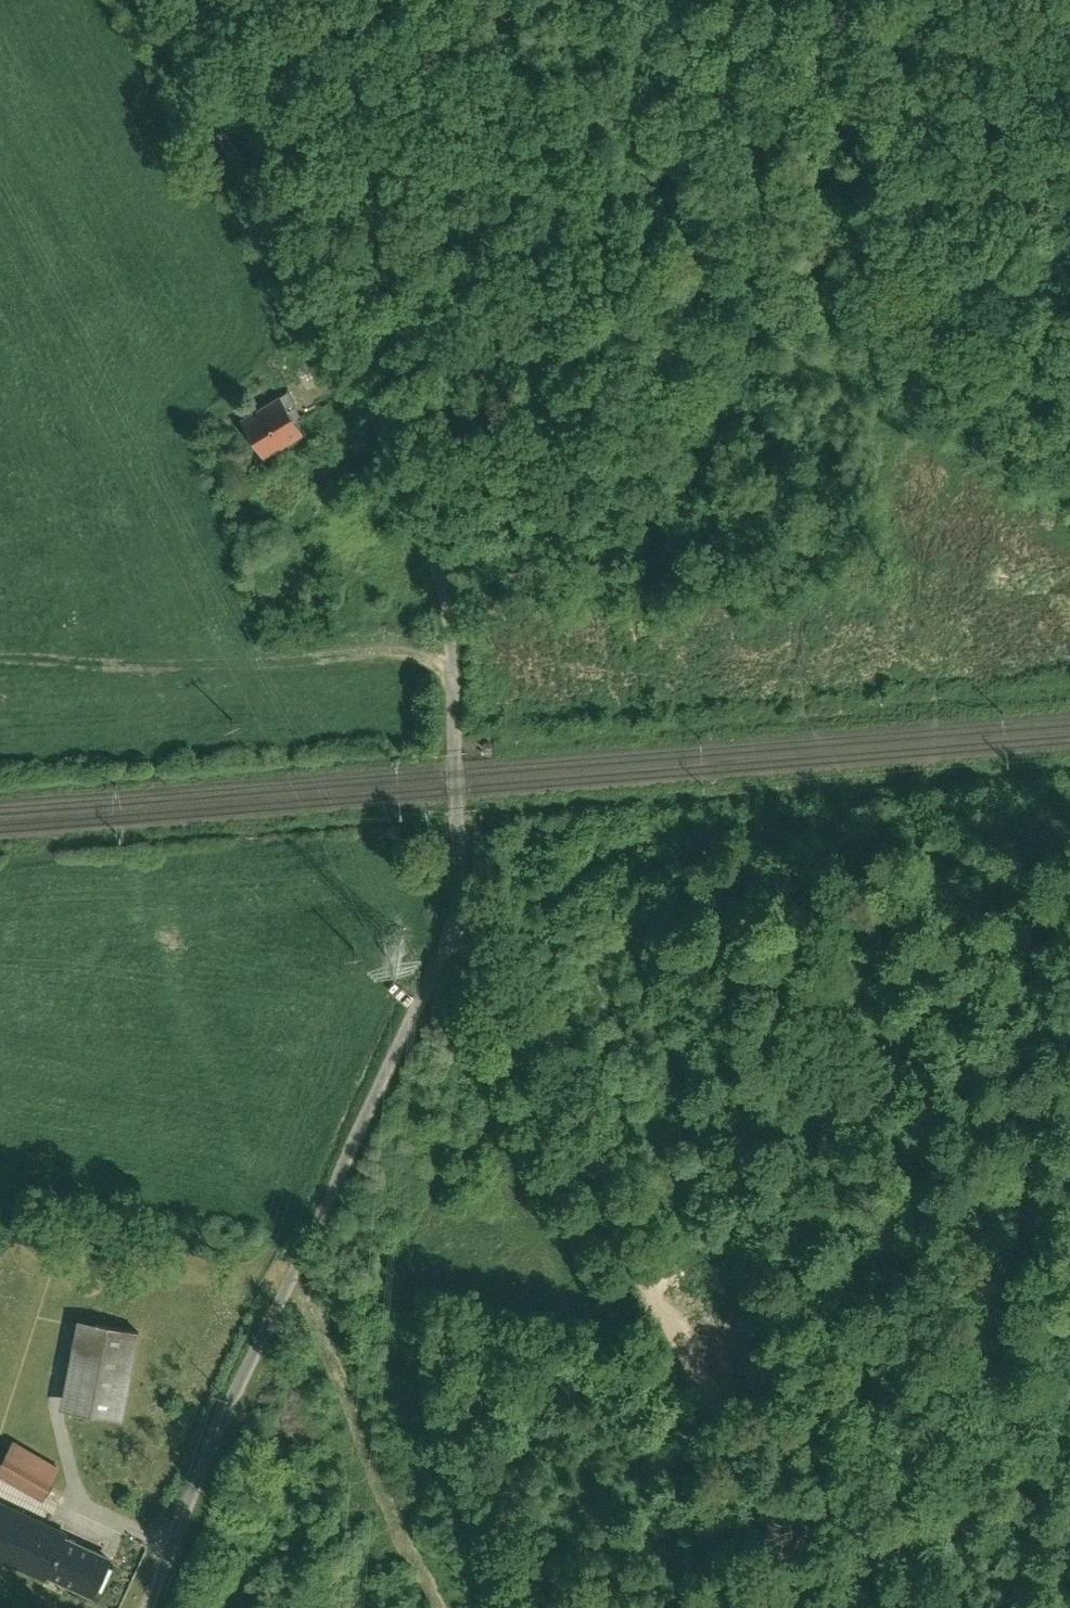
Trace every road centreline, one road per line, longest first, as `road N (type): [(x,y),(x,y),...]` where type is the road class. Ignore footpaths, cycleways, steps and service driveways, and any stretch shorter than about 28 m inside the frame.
road 1 (track): [(153,0),(346,373),(441,587),(459,866),(447,933),(368,1112),(272,1297),(216,1469),(150,1607)]
road 2 (track): [(823,1607),(452,915)]

